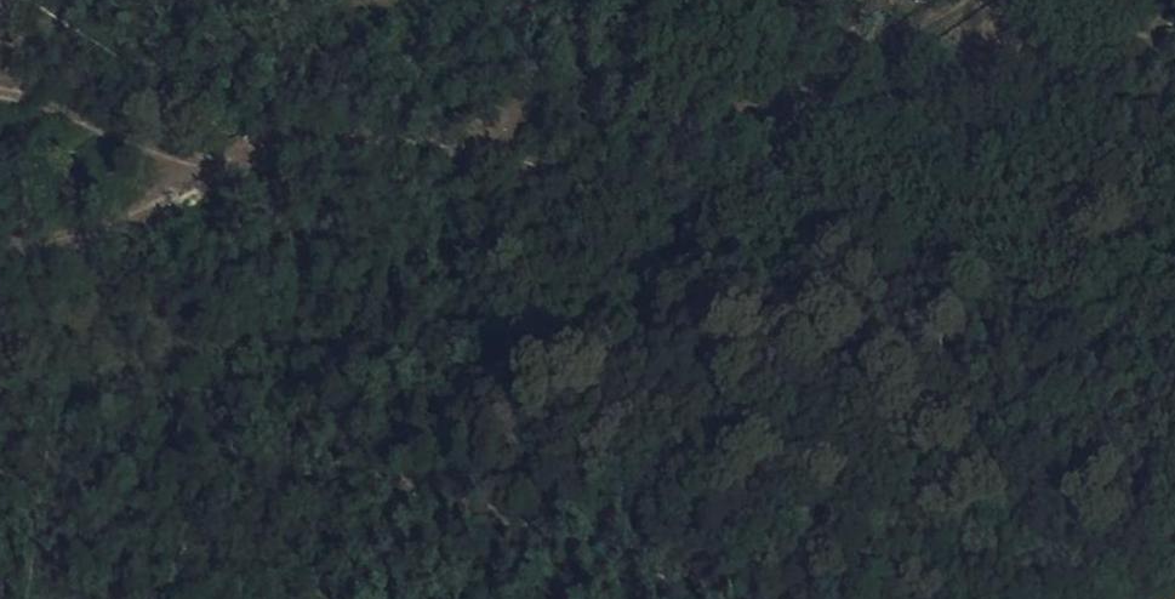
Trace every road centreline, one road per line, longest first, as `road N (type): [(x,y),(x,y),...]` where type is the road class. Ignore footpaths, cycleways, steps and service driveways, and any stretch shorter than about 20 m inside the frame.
road 1 (track): [(0,89),(182,156),(212,158)]

